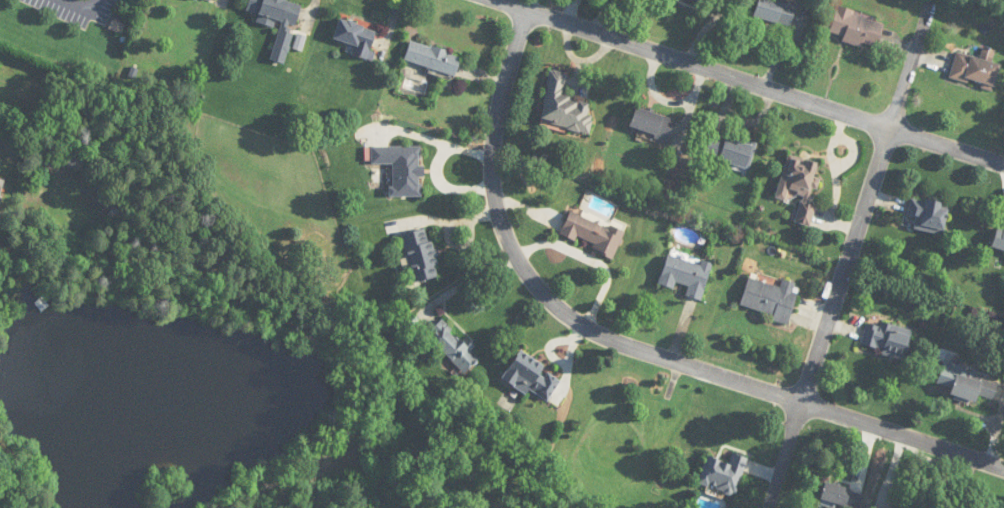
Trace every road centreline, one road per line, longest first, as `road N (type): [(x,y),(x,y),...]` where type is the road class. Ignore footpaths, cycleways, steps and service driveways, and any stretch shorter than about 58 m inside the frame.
road 1 (residential): [(532,10),(500,111),(492,181),(503,237),(537,291),(620,342),(1003,468)]
road 2 (residential): [(502,0),(1003,163)]
road 3 (residential): [(765,507),(926,39)]

